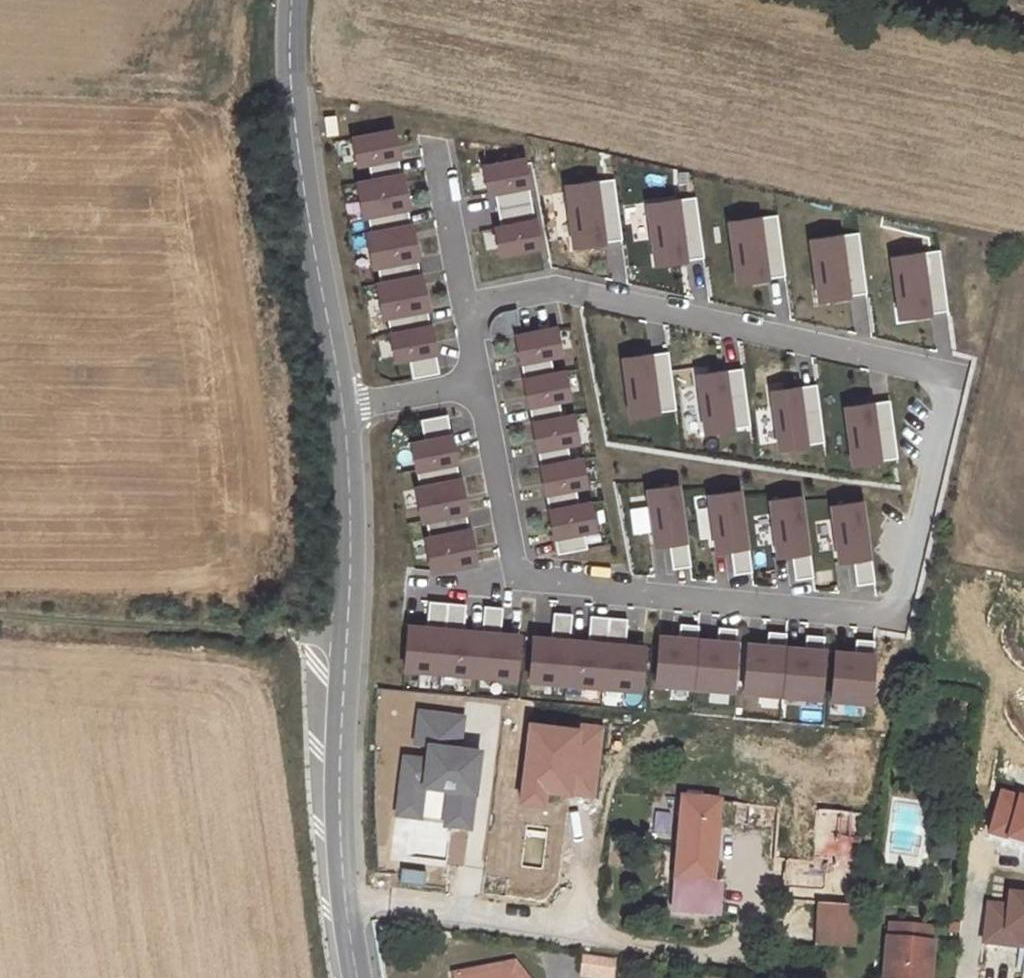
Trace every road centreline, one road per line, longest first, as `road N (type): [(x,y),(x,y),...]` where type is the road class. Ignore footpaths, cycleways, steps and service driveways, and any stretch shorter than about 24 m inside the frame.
road 1 (residential): [(524,575),(891,611),(941,361),(573,285),(469,303)]
road 2 (tertiary): [(339,410),(349,471),(342,837),(362,977)]
road 3 (tertiary): [(292,0),(303,194),(339,410)]
road 4 (track): [(0,619),(345,634)]
road 5 (residential): [(483,386),(524,575)]
road 6 (residential): [(438,157),(469,303)]
road 7 (residential): [(339,410),(483,386)]

